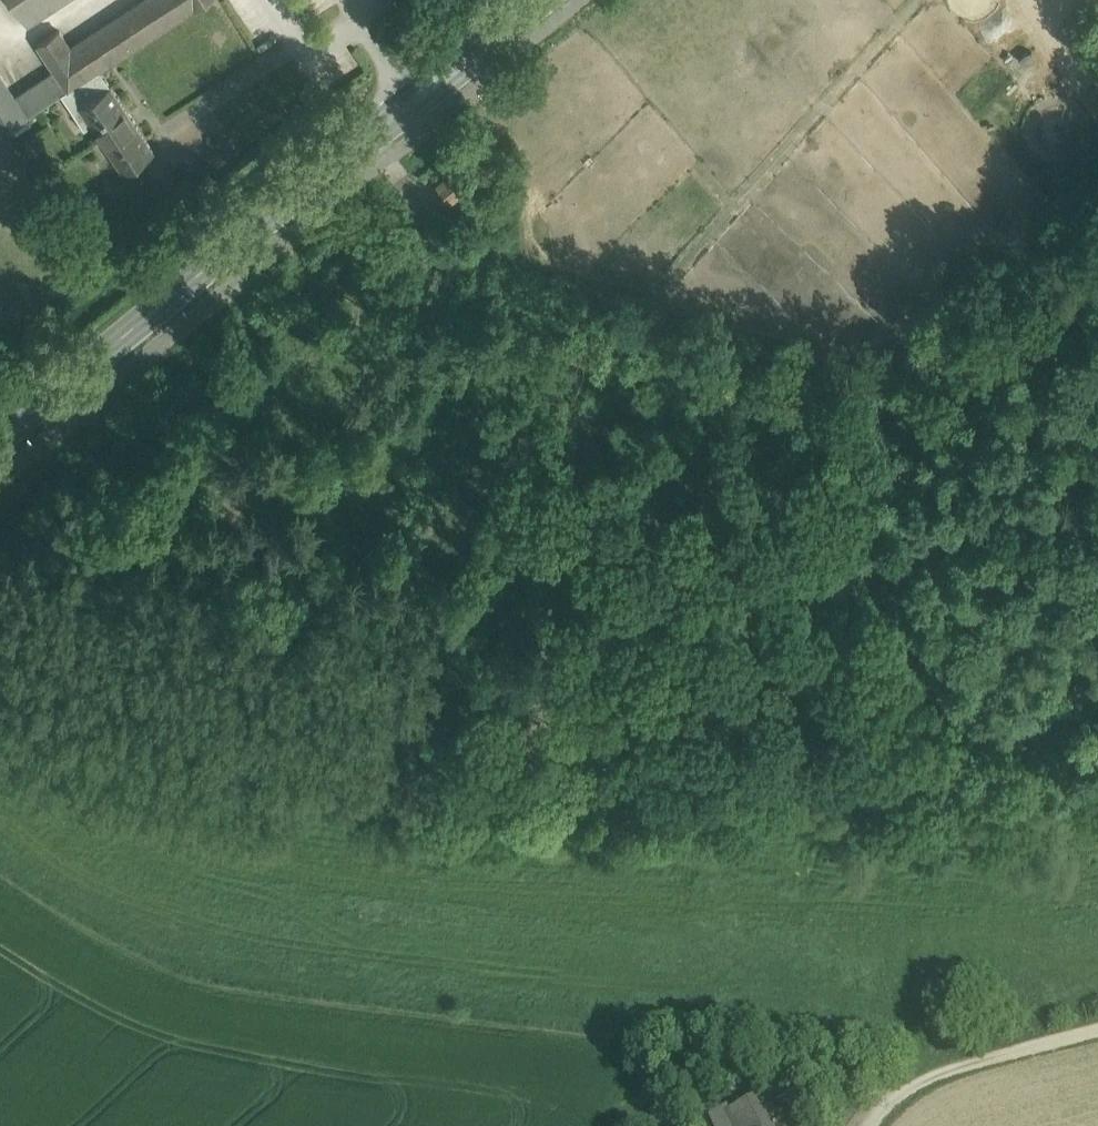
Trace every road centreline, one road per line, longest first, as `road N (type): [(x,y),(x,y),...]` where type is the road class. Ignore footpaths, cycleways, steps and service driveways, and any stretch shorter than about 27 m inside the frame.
road 1 (secondary): [(0,435),(541,0)]
road 2 (track): [(896,1091),(1097,1030)]

